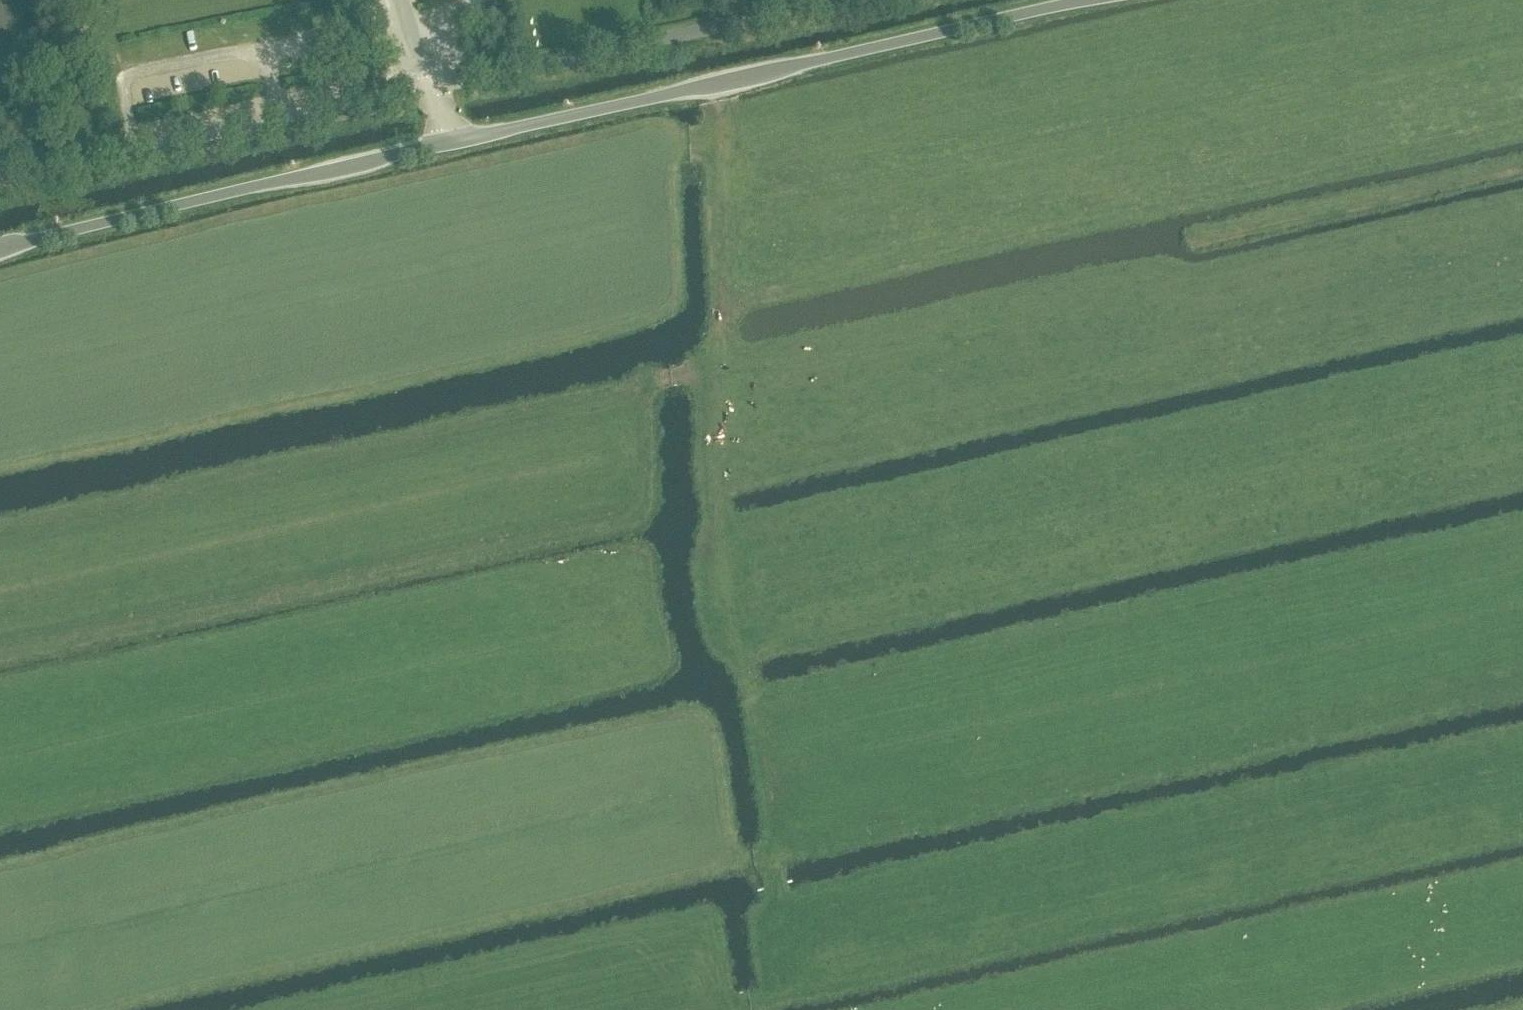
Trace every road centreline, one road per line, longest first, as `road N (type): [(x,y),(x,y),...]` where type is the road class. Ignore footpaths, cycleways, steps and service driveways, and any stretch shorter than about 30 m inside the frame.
road 1 (unclassified): [(450,146),(1086,0)]
road 2 (unclassified): [(450,146),(438,82),(0,178)]
road 3 (unclassified): [(0,253),(450,146)]

